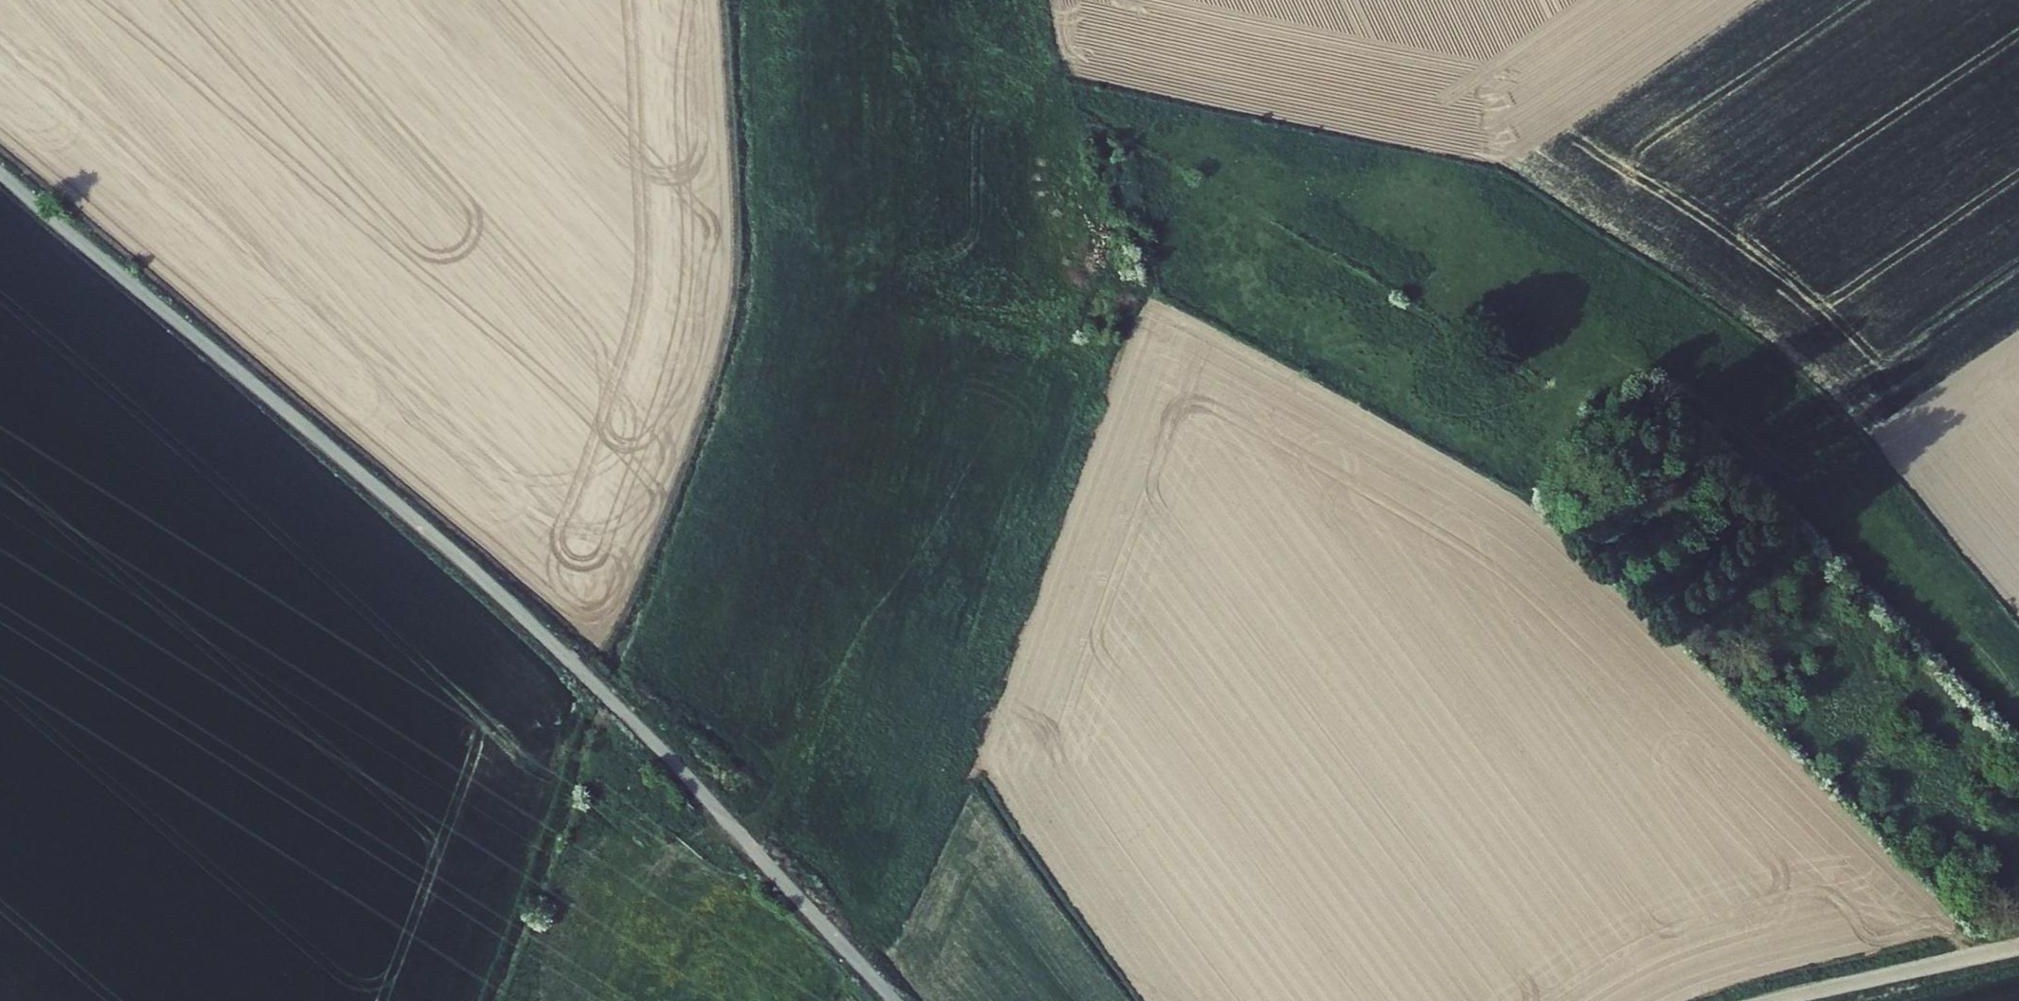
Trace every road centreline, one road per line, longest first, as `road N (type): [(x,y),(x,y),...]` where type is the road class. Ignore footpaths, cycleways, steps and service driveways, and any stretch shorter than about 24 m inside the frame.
road 1 (track): [(0,172),(499,591),(681,768),(895,1000)]
road 2 (track): [(2018,948),(1781,1000)]

